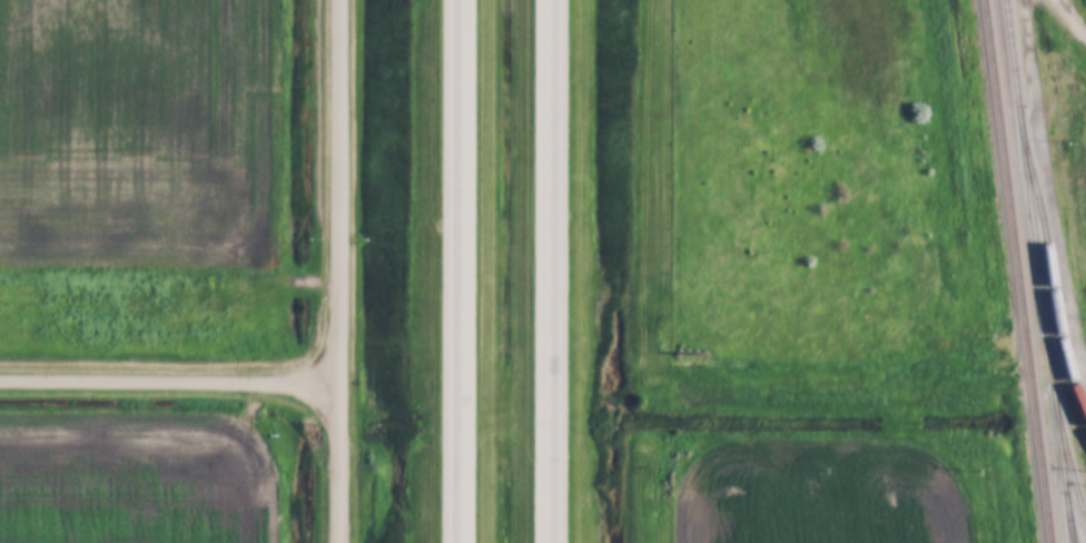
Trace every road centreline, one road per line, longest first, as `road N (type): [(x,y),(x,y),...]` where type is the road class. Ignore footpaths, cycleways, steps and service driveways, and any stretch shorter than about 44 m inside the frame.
road 1 (motorway): [(461,0),(460,542)]
road 2 (motorway): [(548,542),(549,0)]
road 3 (residential): [(337,0),(336,542)]
road 4 (residential): [(336,383),(0,379)]

